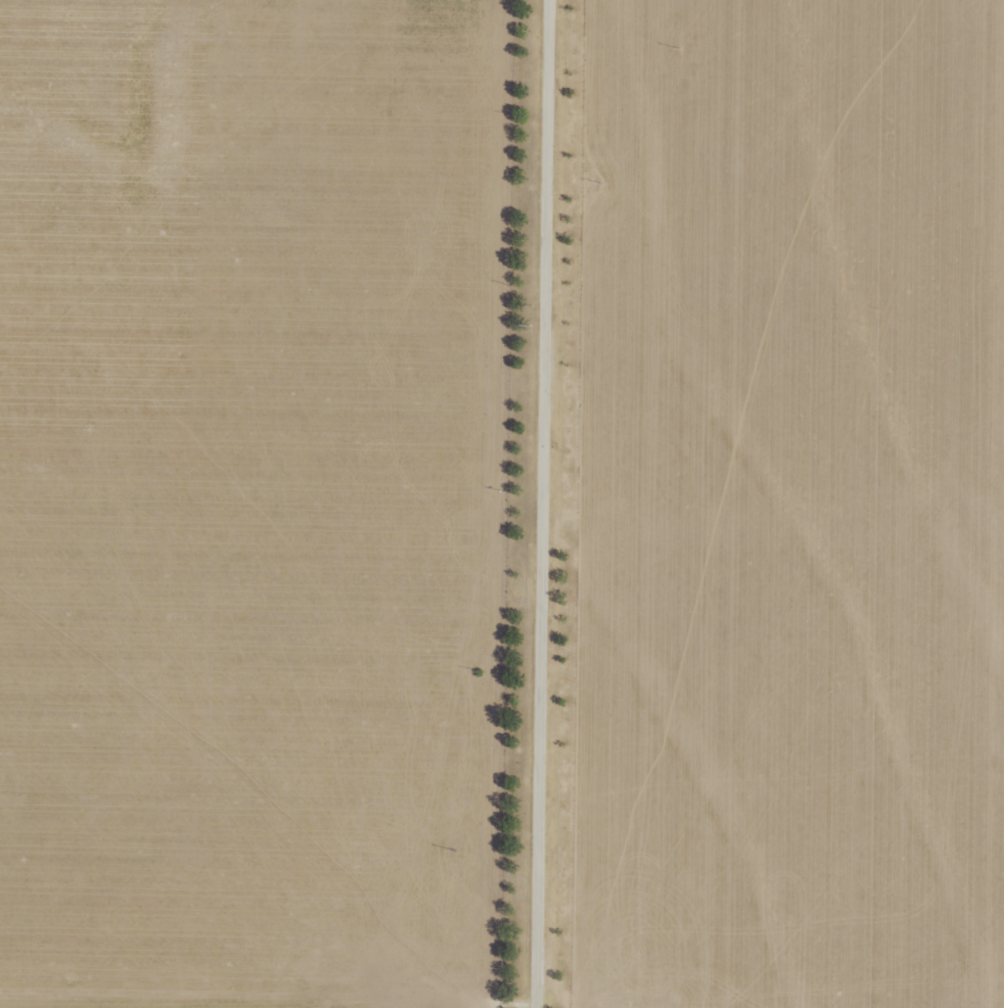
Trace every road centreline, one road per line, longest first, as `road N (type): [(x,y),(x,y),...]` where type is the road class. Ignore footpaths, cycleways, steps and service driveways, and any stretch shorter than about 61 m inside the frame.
road 1 (residential): [(542,1007),(550,0)]

